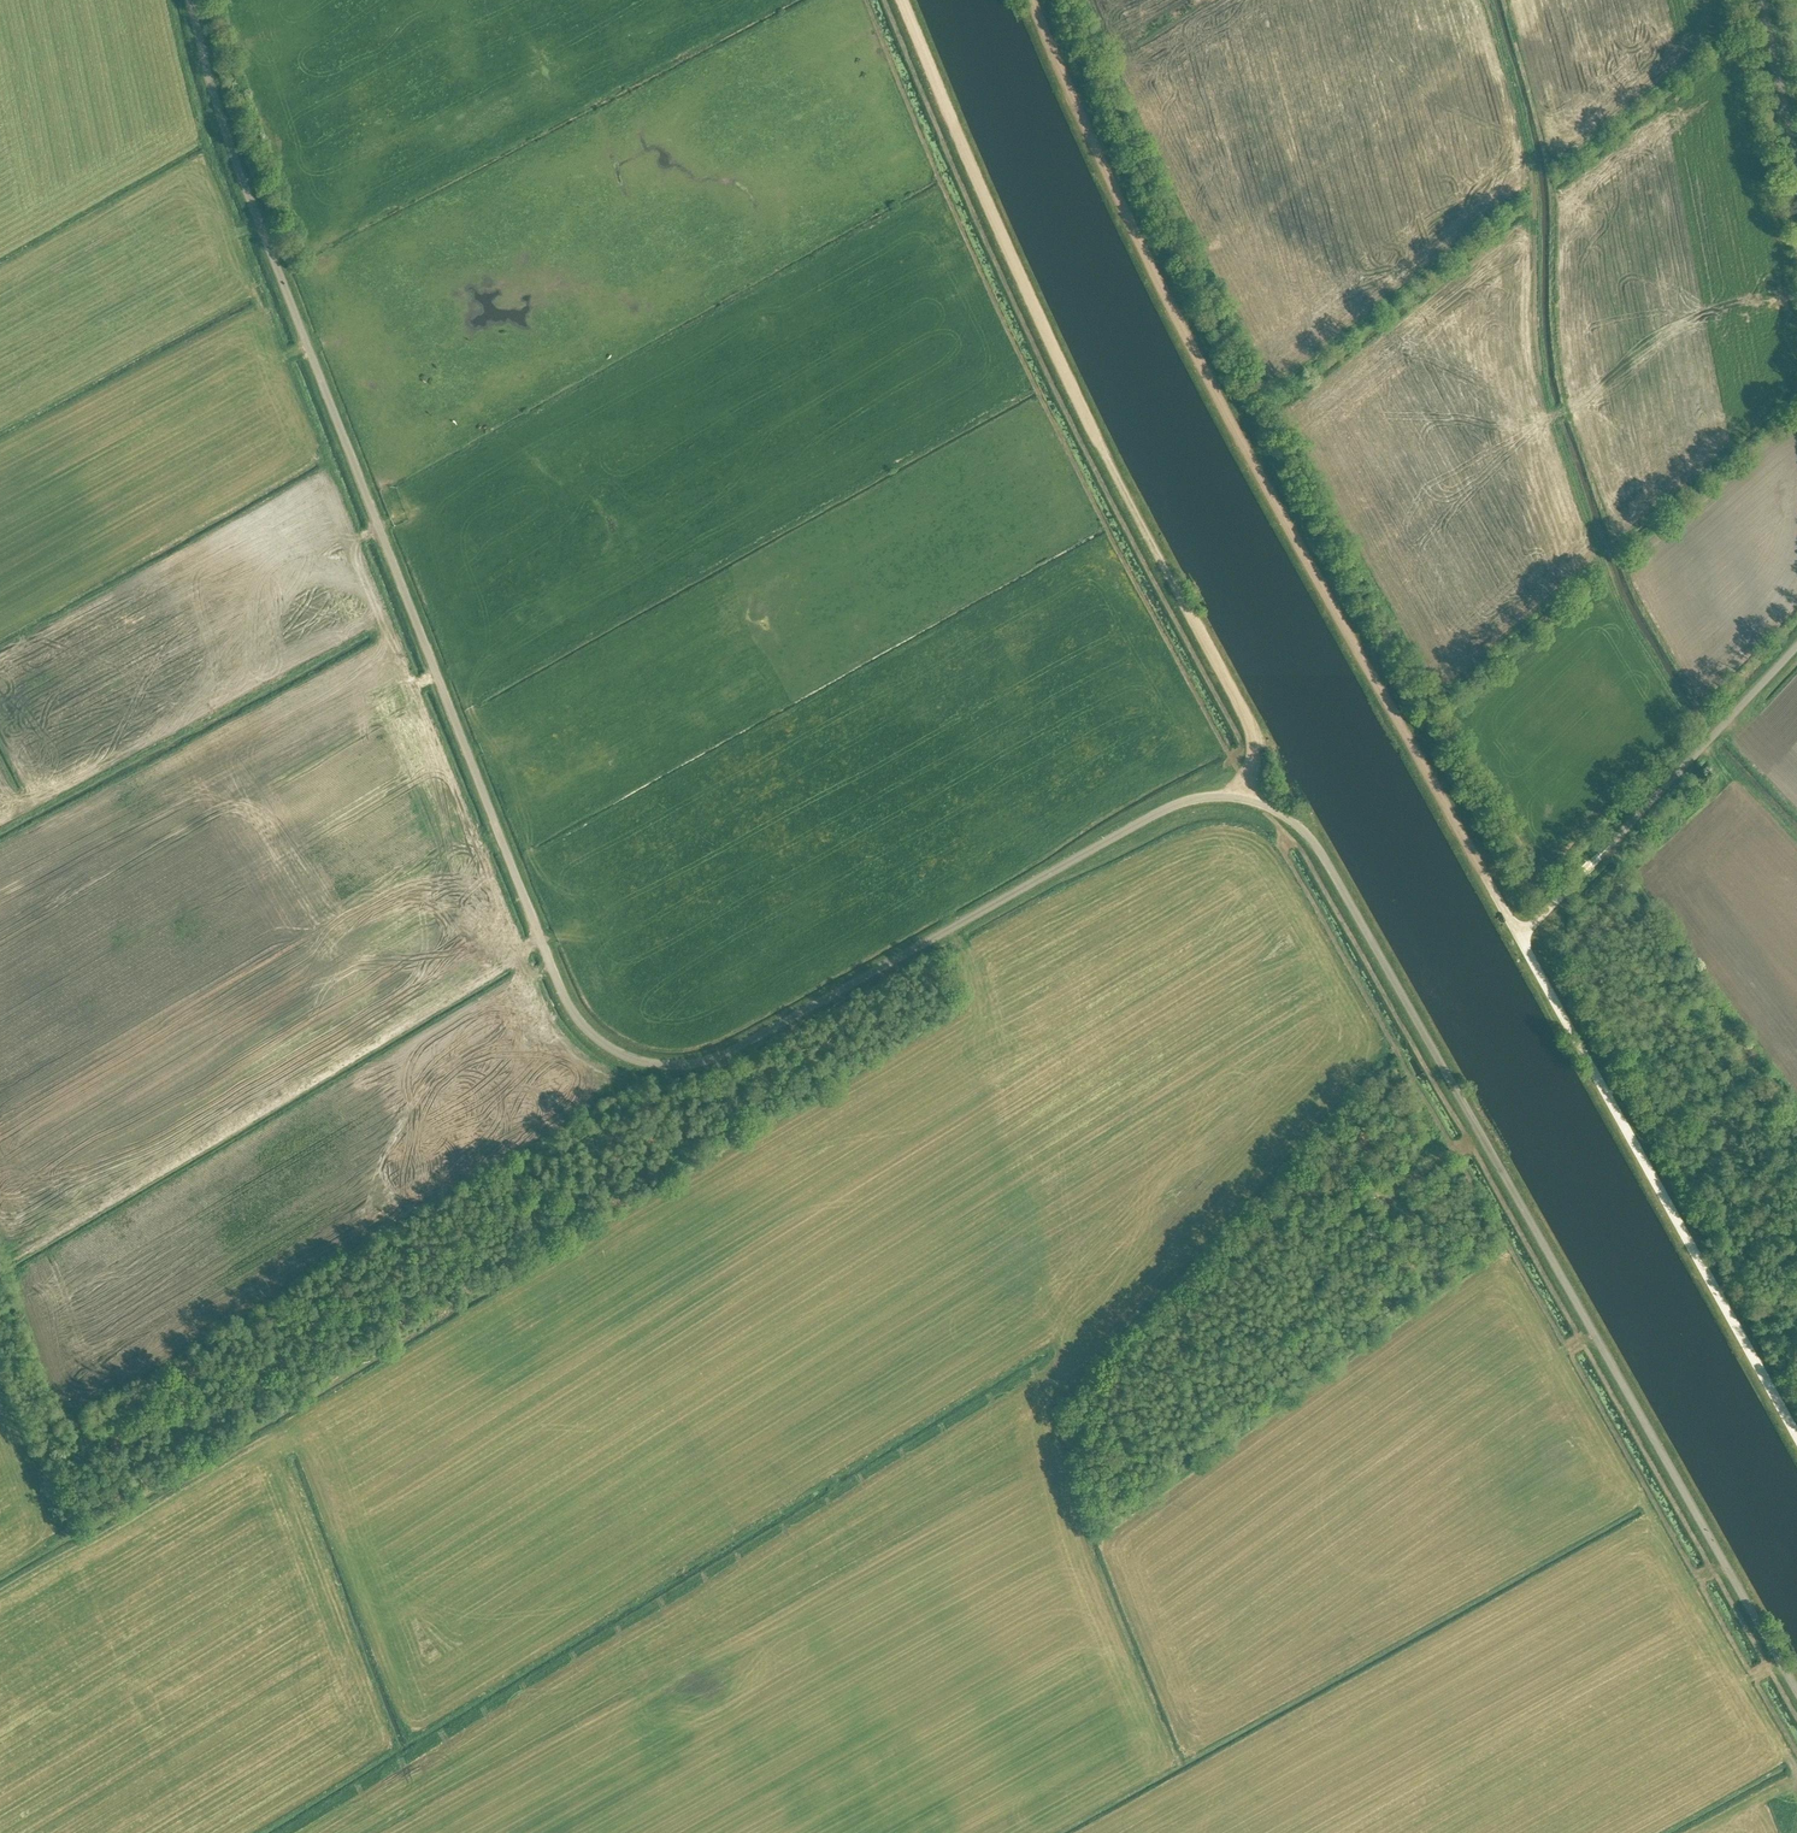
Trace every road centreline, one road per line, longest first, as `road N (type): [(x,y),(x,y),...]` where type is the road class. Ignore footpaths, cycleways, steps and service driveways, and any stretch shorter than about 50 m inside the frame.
road 1 (unclassified): [(1796,1690),(1318,847),(1269,806),(1207,797),(1155,815),(719,1057),(654,1064),(587,1032),(564,999),(239,172),(190,0)]
road 2 (track): [(1030,0),(1164,293),(1484,875)]
road 3 (track): [(1237,798),(1255,756),(1253,730),(1093,432),(902,0)]
road 4 (unclassified): [(1520,939),(1796,646)]
road 5 (unclassified): [(1796,171),(1762,0)]

